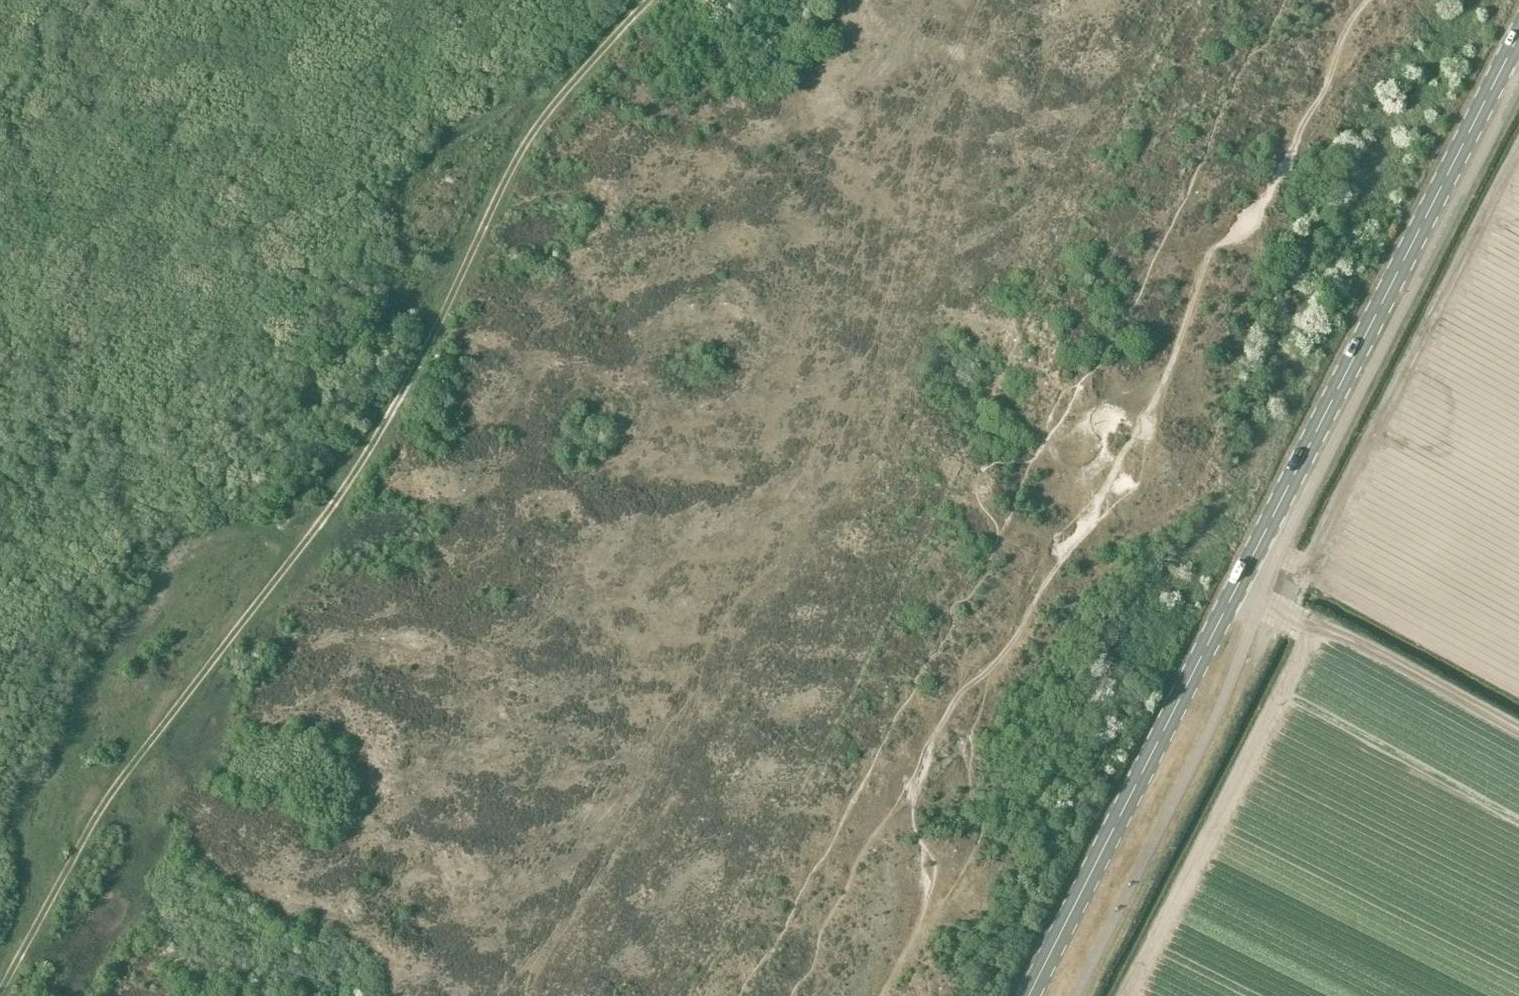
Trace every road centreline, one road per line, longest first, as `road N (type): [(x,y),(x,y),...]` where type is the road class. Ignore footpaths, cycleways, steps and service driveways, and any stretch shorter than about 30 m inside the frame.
road 1 (track): [(648,0),(540,120),(407,386),(352,477),(110,791),(0,995)]
road 2 (secondary): [(1032,995),(1518,40)]
road 3 (track): [(1518,734),(1353,644),(1237,592)]

